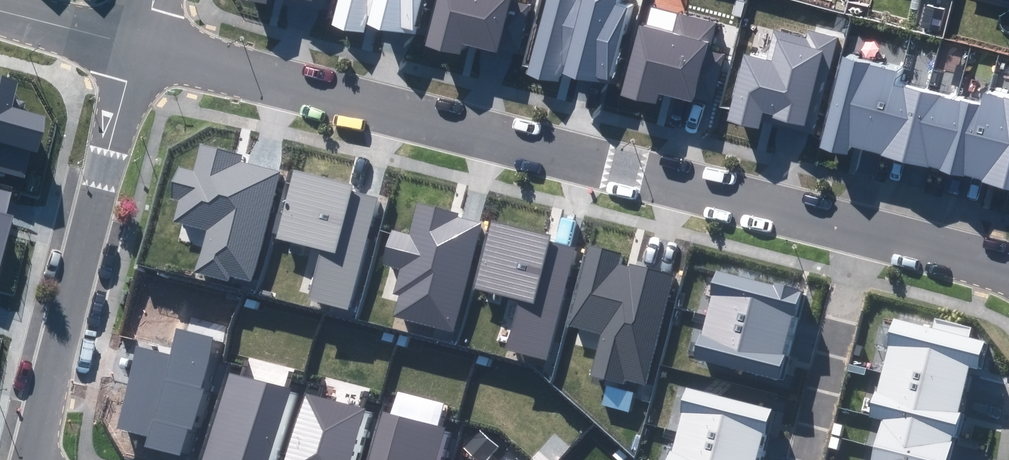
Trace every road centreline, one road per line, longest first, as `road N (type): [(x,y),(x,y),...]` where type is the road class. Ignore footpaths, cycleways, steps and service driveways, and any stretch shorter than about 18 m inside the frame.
road 1 (residential): [(860,233),(135,50)]
road 2 (residential): [(135,50),(31,459)]
road 3 (residential): [(860,233),(808,454)]
road 4 (residential): [(1008,271),(860,233)]
road 5 (residential): [(135,50),(0,16)]

